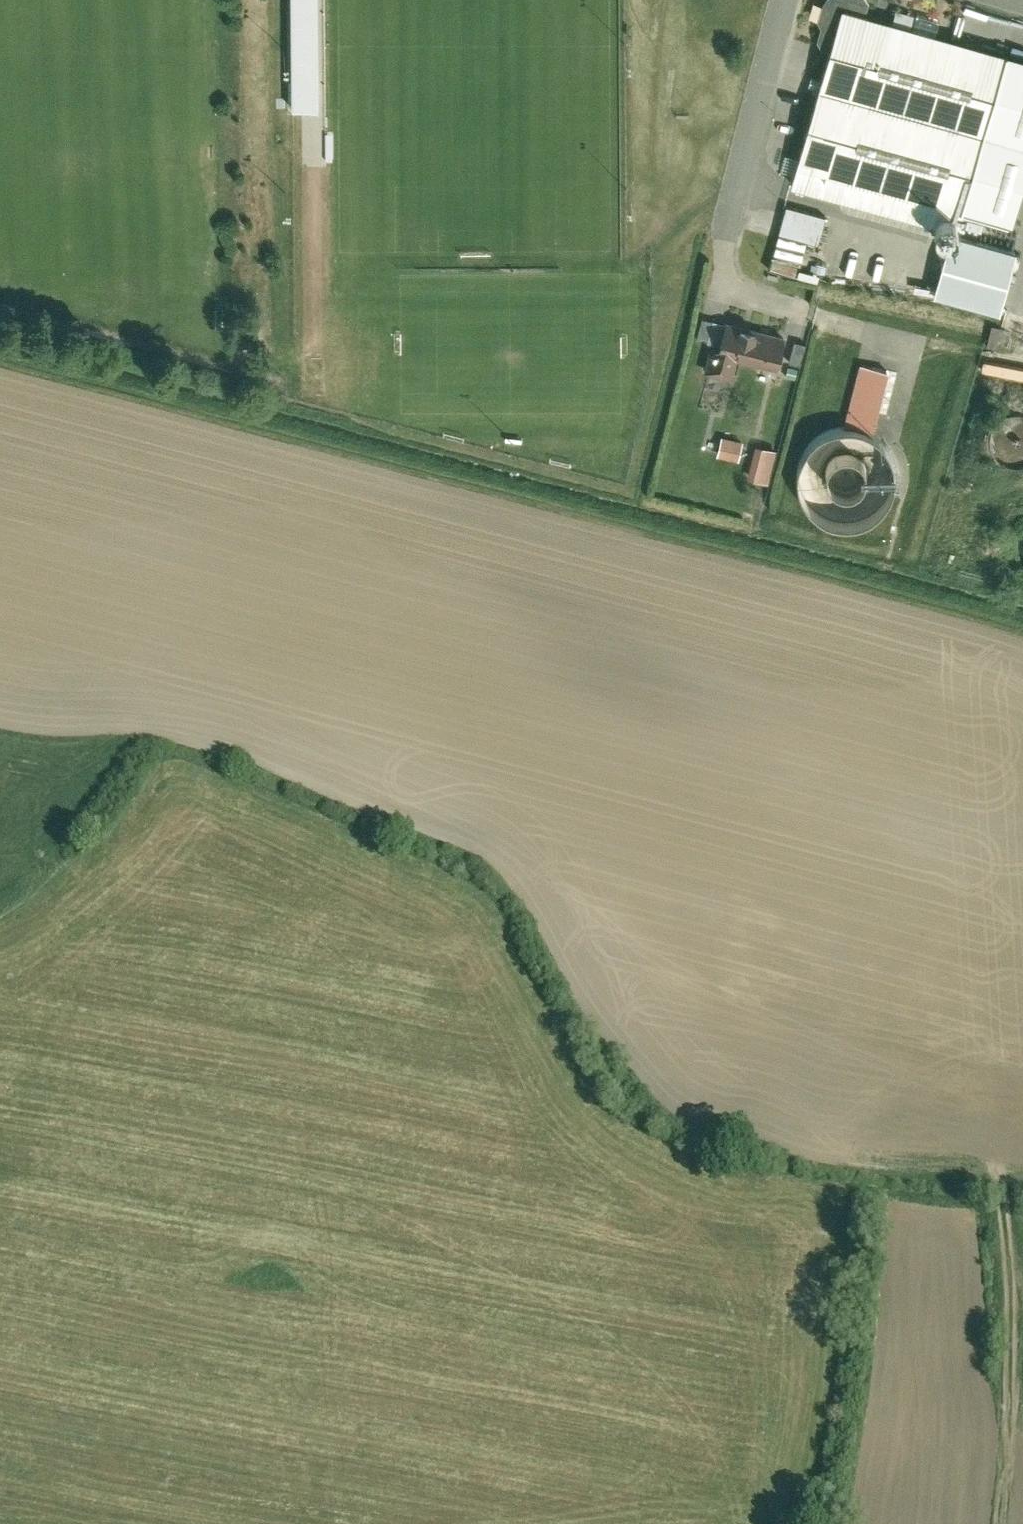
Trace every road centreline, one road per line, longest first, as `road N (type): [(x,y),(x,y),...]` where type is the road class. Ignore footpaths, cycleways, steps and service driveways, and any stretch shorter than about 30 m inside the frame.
road 1 (residential): [(783,0),(728,222)]

